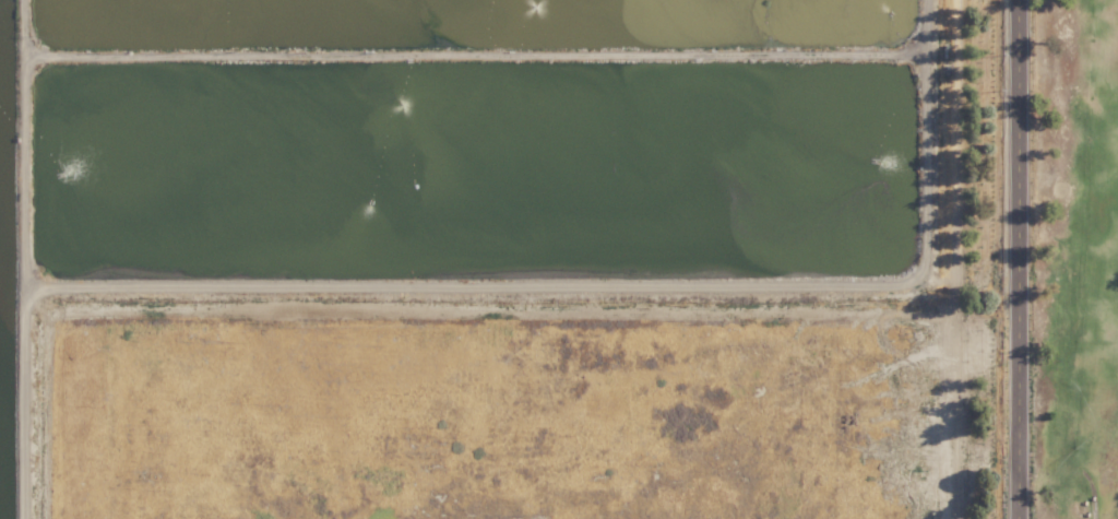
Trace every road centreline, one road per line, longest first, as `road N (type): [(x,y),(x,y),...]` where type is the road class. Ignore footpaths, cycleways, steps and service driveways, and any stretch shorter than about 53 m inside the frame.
road 1 (tertiary): [(1022,518),(1022,0)]

